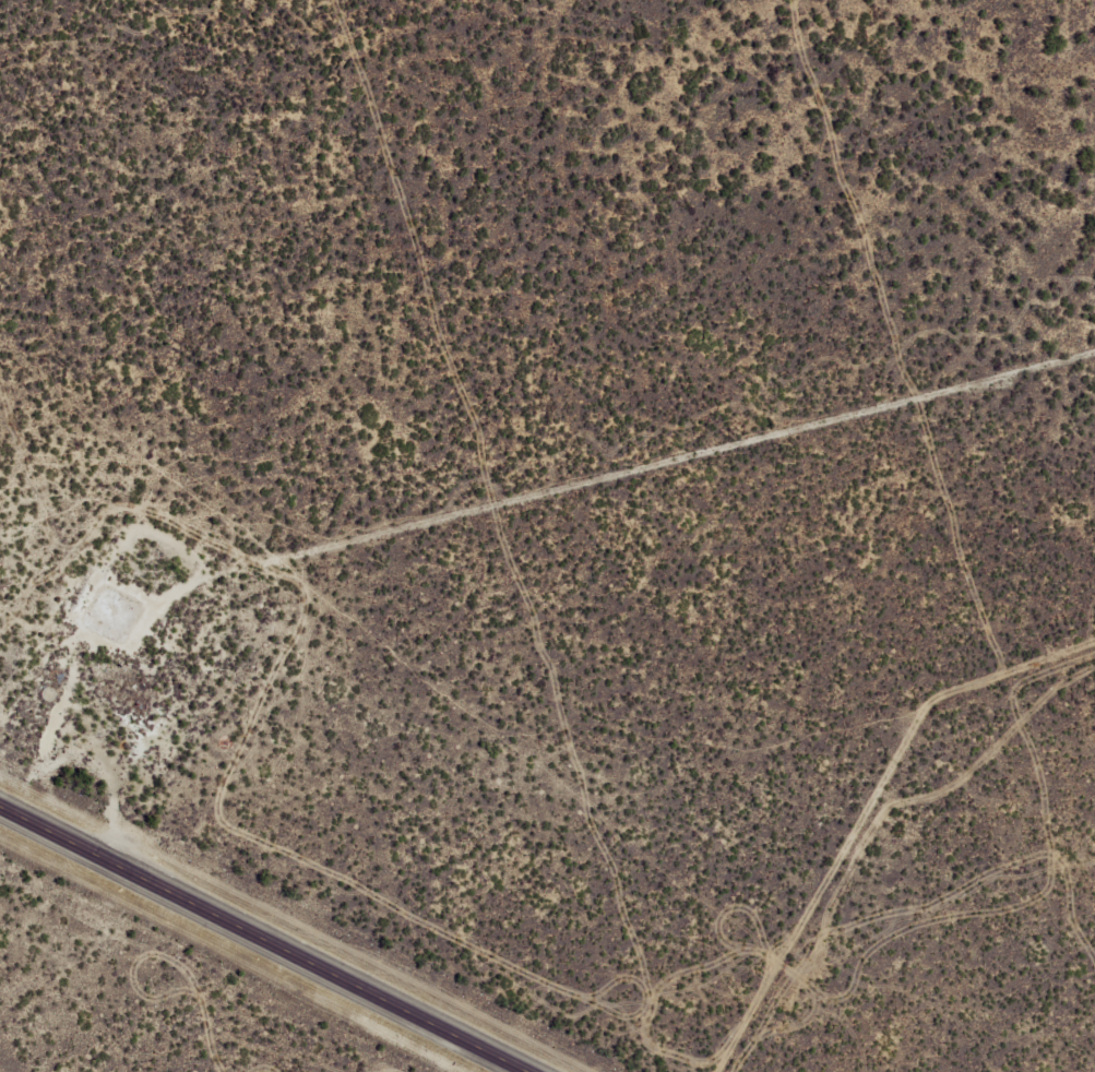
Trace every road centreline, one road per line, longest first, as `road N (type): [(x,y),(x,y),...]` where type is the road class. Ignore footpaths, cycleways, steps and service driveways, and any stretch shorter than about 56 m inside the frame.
road 1 (track): [(24,817),(106,631),(155,597),(1094,376)]
road 2 (primary): [(513,1071),(0,804)]

